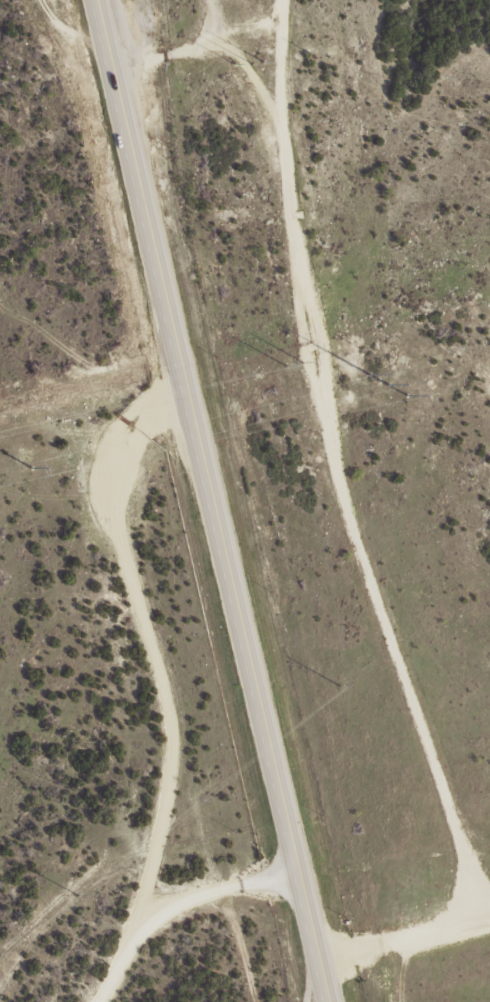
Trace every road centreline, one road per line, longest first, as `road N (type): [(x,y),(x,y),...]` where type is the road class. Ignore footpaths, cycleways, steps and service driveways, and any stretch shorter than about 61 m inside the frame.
road 1 (primary): [(328,1001),(97,0)]
road 2 (residential): [(97,1001),(121,958),(174,753),(155,653),(93,466)]
road 3 (residential): [(0,535),(4,524),(93,466),(184,387)]

